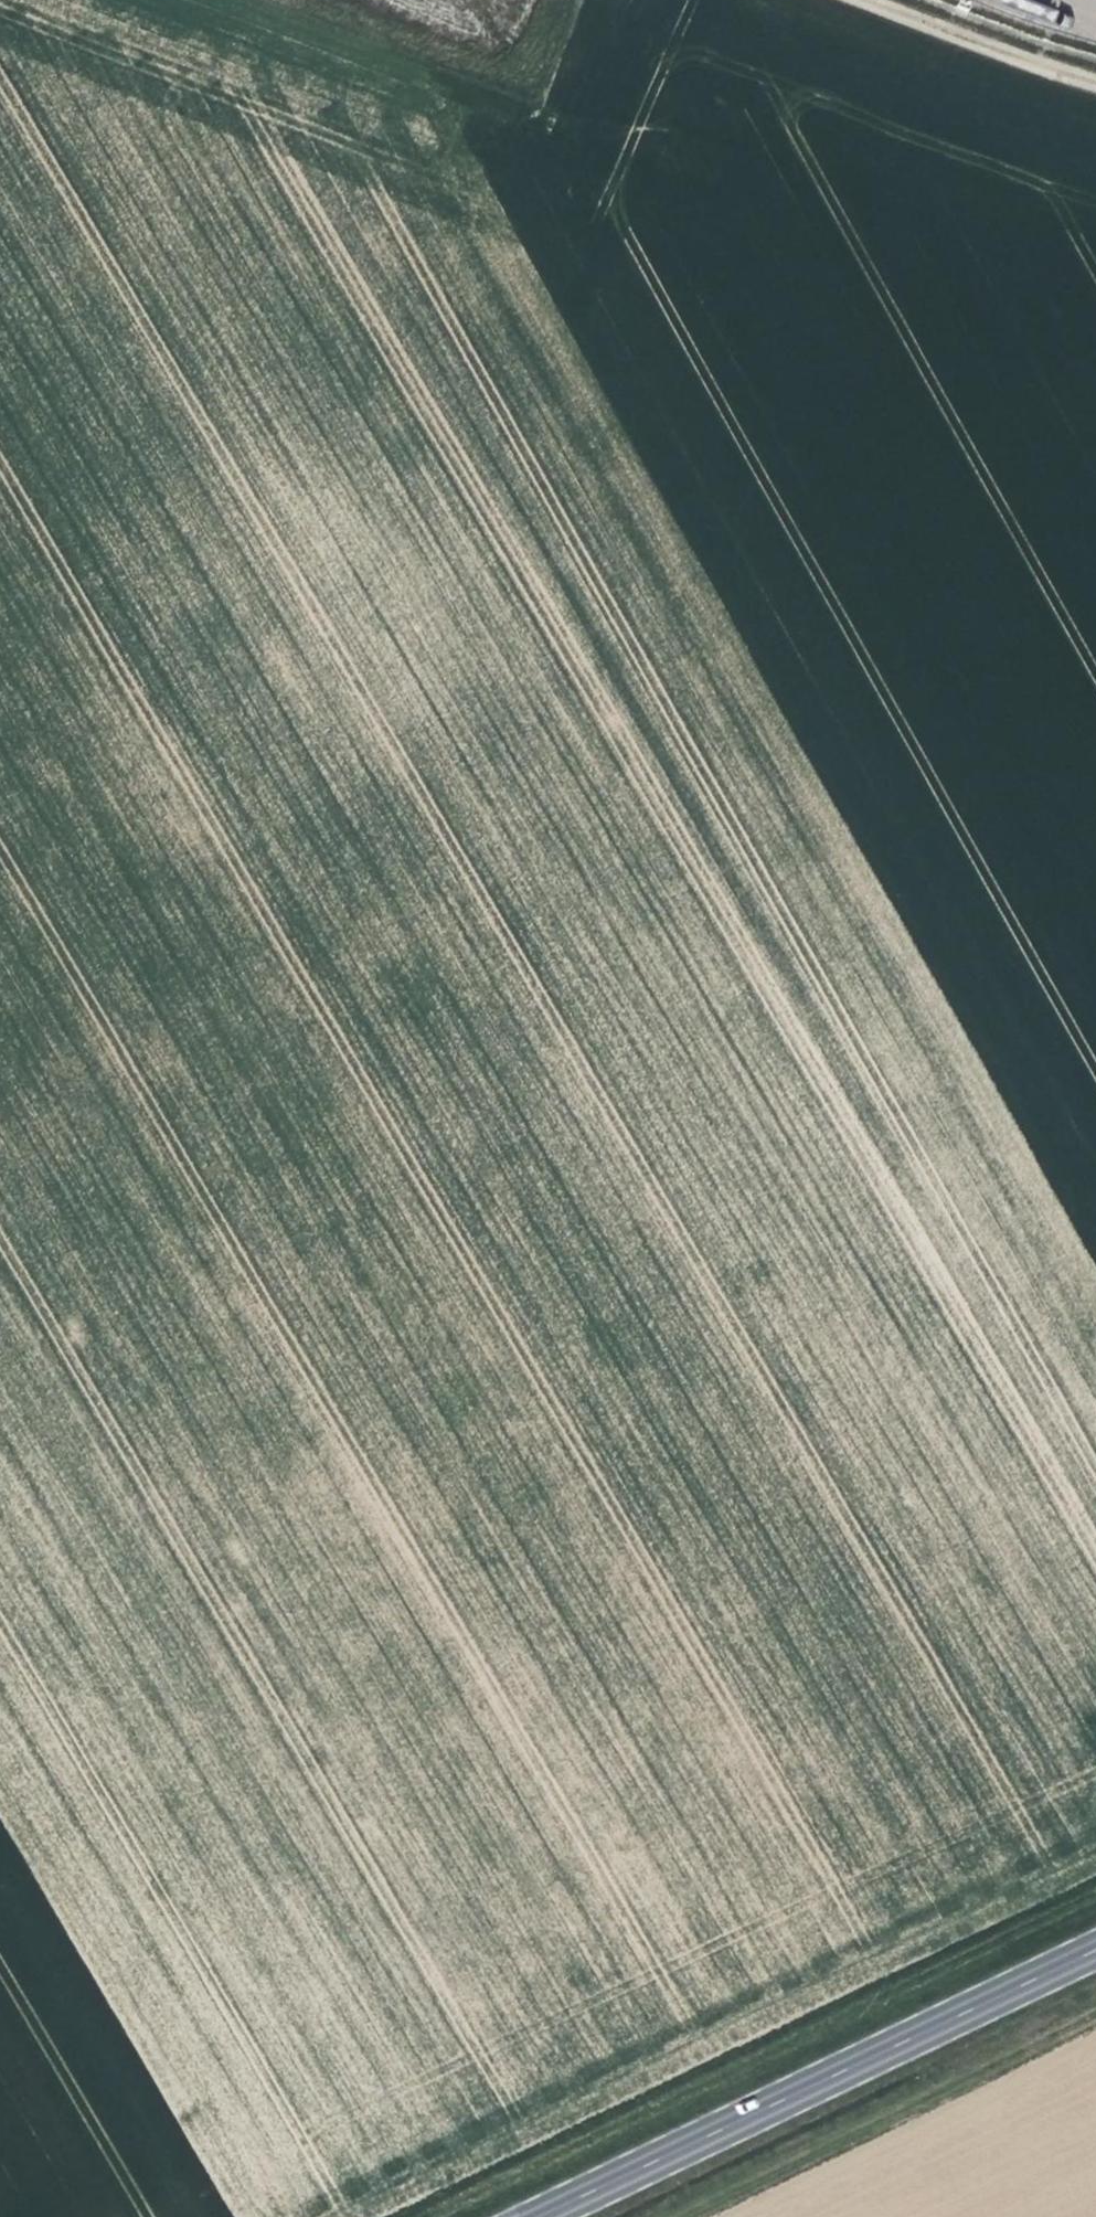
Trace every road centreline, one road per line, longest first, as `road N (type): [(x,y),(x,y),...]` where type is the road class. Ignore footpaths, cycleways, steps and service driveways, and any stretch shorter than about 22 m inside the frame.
road 1 (secondary): [(1095,1947),(534,2216)]
road 2 (track): [(1095,79),(883,0)]

